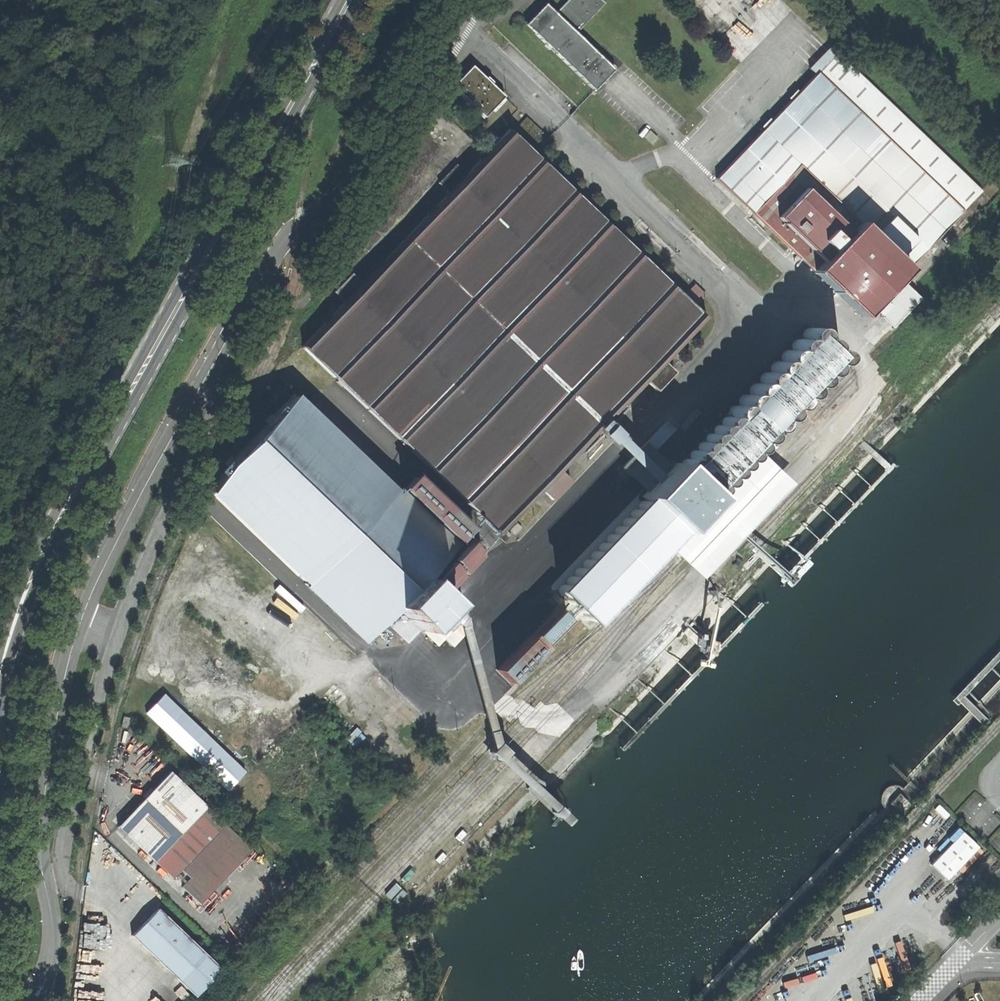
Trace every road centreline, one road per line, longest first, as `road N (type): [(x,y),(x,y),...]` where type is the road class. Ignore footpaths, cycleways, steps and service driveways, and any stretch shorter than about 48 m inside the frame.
road 1 (unclassified): [(460,0),(368,156),(279,250),(85,608),(40,823),(52,921),(47,974),(29,1000)]
road 2 (secondary): [(351,0),(69,505),(23,601),(0,675)]

